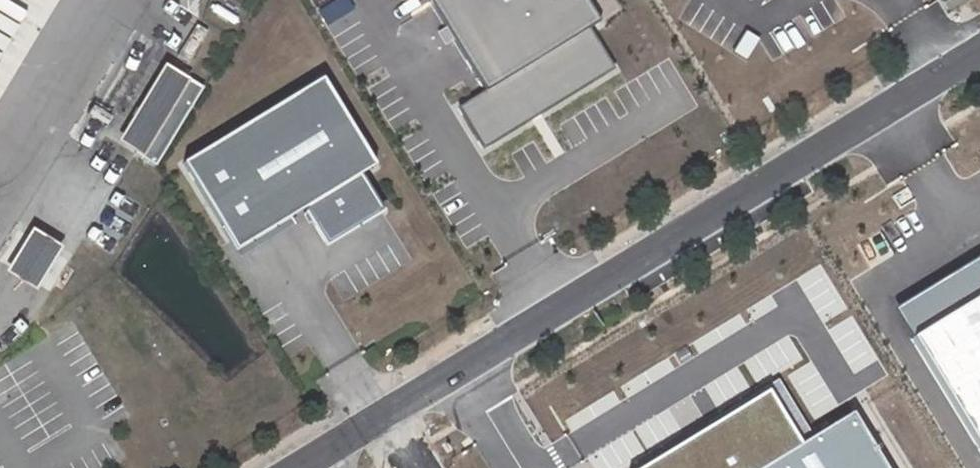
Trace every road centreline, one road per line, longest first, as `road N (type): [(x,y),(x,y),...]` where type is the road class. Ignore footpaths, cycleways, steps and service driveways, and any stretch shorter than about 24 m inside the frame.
road 1 (tertiary): [(301,467),(979,51)]

